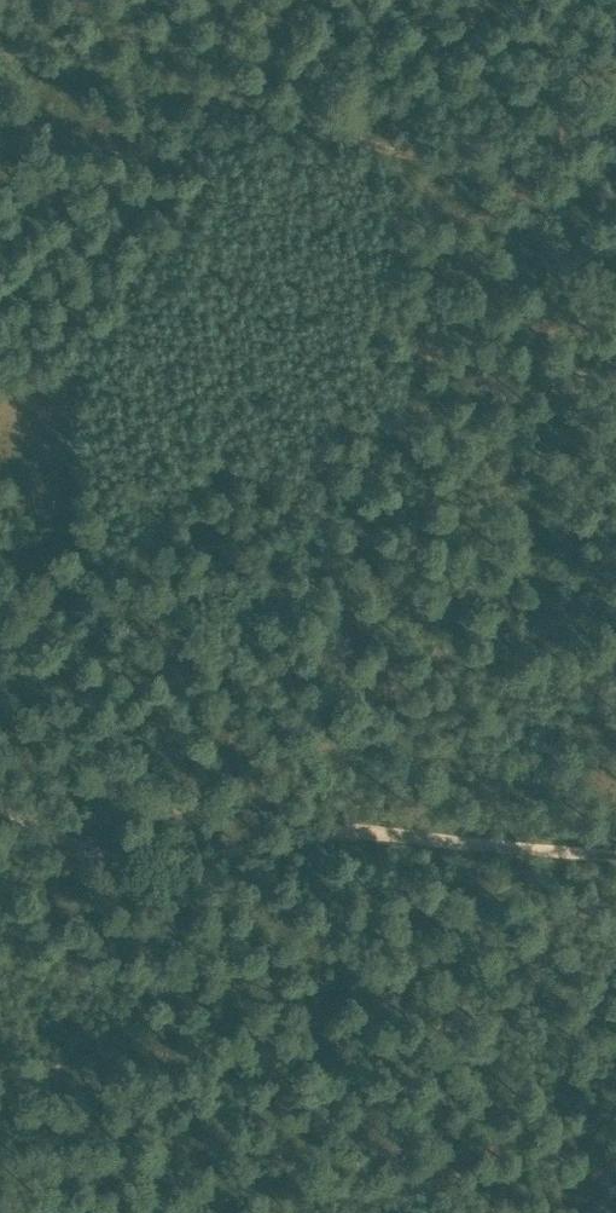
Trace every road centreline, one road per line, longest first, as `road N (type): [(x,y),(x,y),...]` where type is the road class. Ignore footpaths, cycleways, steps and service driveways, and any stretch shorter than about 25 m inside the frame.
road 1 (track): [(0,806),(127,863),(162,866),(272,840),(365,833),(615,855)]

